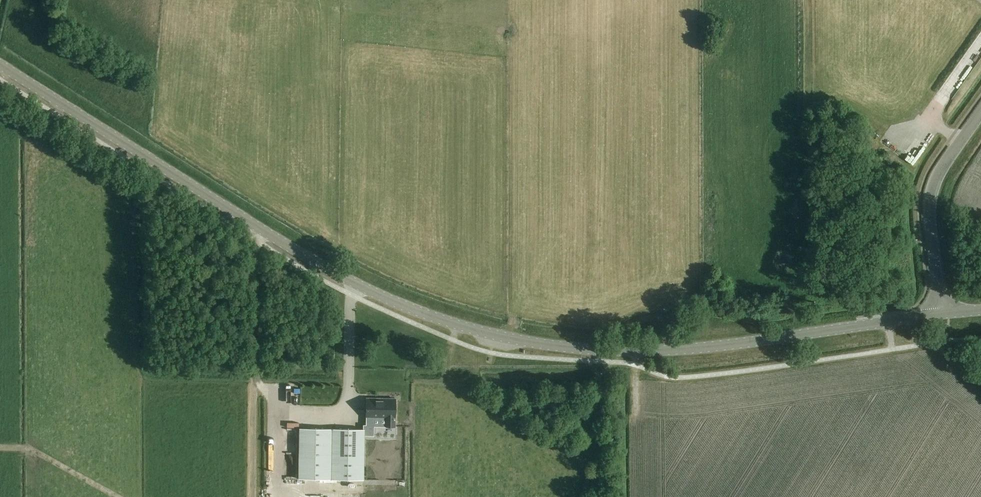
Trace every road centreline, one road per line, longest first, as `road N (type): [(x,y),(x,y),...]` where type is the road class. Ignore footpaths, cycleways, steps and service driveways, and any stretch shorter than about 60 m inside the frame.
road 1 (tertiary): [(942,315),(659,351),(595,350),(483,331),(368,289),(302,255),(0,64)]
road 2 (tertiary): [(942,315),(931,194),(980,113)]
road 3 (track): [(256,226),(254,369),(276,406)]

